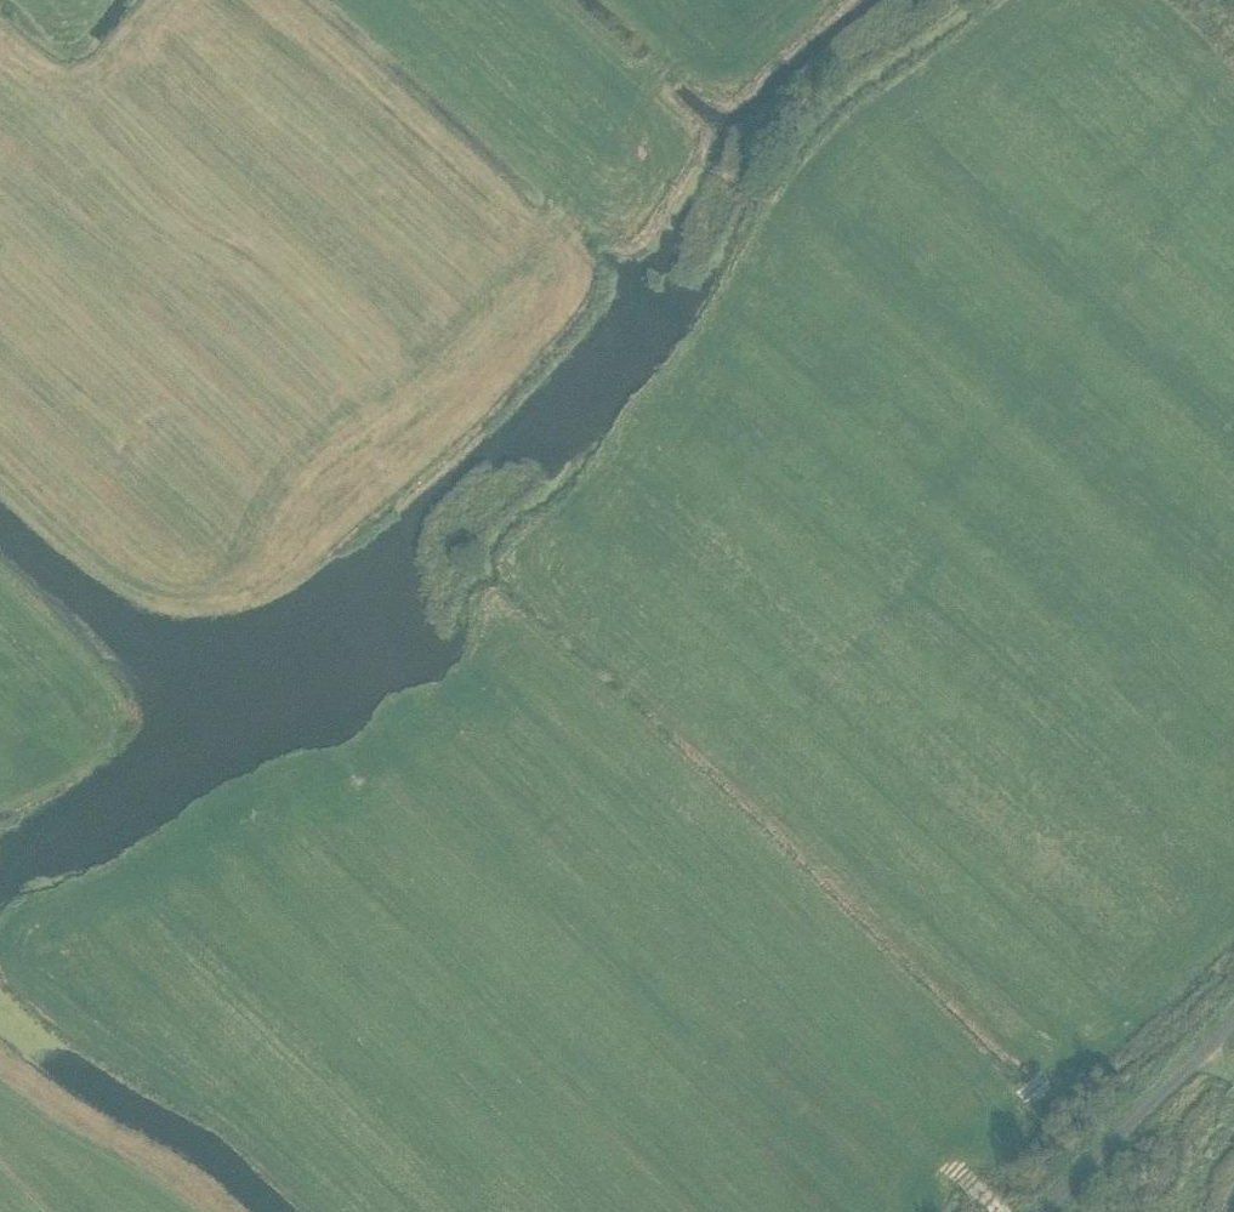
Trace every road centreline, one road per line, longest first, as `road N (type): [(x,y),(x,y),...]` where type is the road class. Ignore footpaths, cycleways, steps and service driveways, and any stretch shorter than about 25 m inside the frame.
road 1 (unclassified): [(1233,1042),(1059,1211)]

